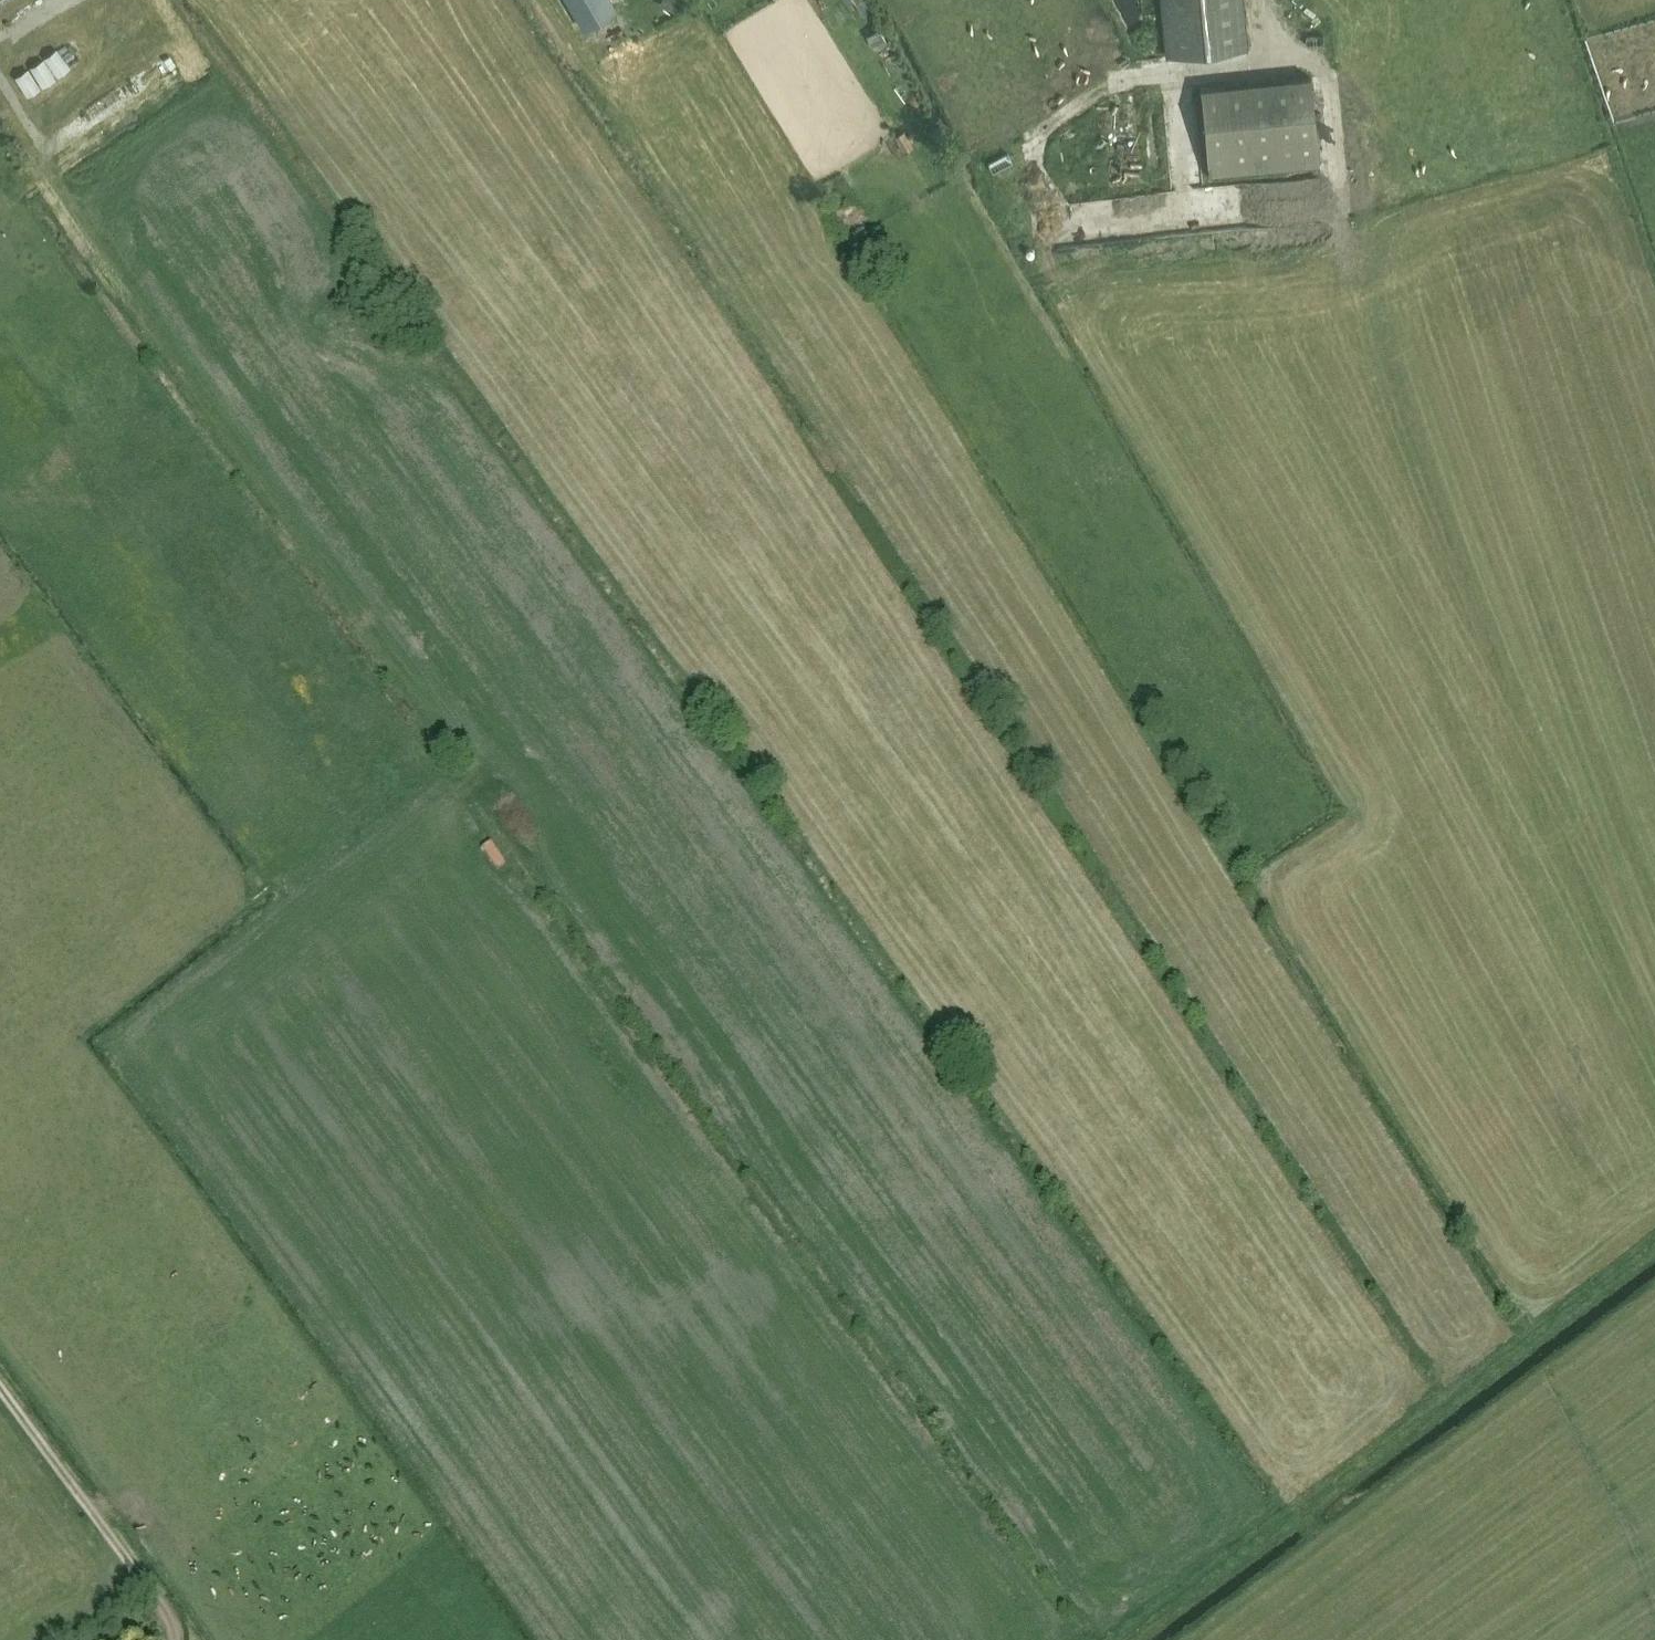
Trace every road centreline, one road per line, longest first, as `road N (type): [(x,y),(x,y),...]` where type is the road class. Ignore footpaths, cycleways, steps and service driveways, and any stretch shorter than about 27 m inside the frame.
road 1 (track): [(0,1383),(162,1602),(176,1639)]

